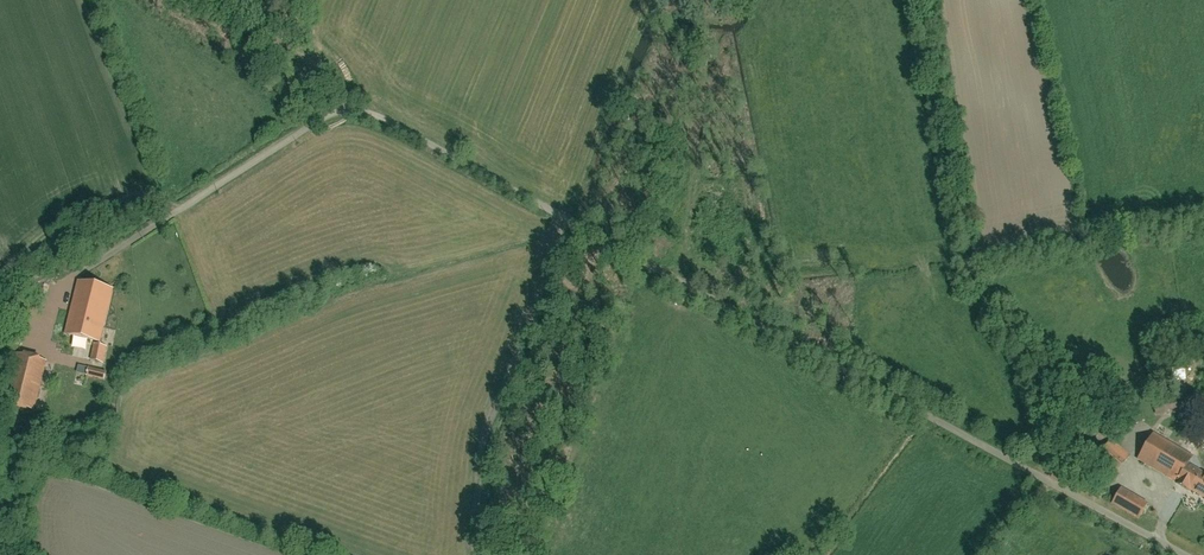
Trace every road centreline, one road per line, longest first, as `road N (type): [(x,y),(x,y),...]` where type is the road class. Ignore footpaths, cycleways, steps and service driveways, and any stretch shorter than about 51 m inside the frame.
road 1 (residential): [(1182,554),(372,113),(345,108),(89,270)]
road 2 (track): [(922,0),(975,285),(1036,380),(1043,480)]
road 3 (track): [(345,108),(331,84),(223,0)]

